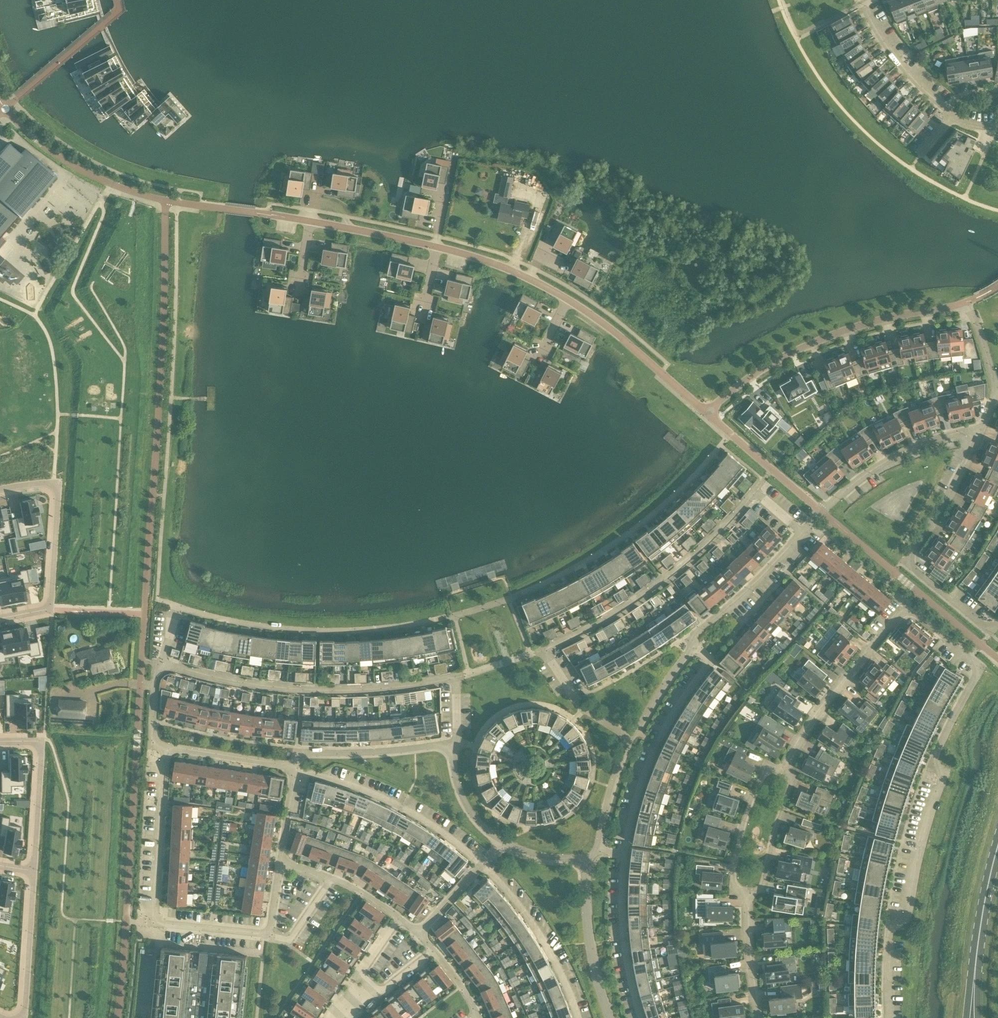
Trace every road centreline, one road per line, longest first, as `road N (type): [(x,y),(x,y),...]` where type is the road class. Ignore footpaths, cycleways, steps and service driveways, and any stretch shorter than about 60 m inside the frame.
road 1 (residential): [(707,412),(609,328),(522,274),(435,246),(268,214)]
road 2 (residential): [(889,1017),(890,934),(908,914),(941,783),(935,760),(977,672),(906,606)]
road 3 (residential): [(629,736),(576,700),(548,648),(682,566),(755,492),(802,531)]
road 4 (residential): [(450,744),(456,678),(278,686),(162,664)]
road 5 (residential): [(707,412),(815,342),(968,302)]
road 6 (residential): [(802,531),(699,632),(629,736)]
road 7 (residential): [(0,492),(52,487),(55,522),(45,609),(0,619)]
road 8 (residential): [(783,770),(906,606)]
road 9 (residential): [(997,125),(953,115),(905,70),(860,4)]
road 10 (residential): [(281,863),(269,935),(155,924)]
road 11 (residential): [(820,511),(900,454),(982,429)]
road 12 (residential): [(165,750),(155,924)]
road 13 (secondary): [(973,1017),(997,847)]
road 14 (residential): [(450,744),(299,753),(296,770)]
road 15 (residential): [(587,862),(593,956),(611,1017)]
road 16 (residential): [(905,561),(982,429)]
road 17 (residential): [(820,511),(707,412)]
road 18 (residential): [(15,1017),(23,1008),(34,871)]
road 19 (residential): [(748,893),(734,874),(744,827),(762,777),(783,770)]
road 20 (residential): [(748,893),(764,879),(790,784),(783,770)]
road 21 (residential): [(629,736),(599,851),(587,862)]
road 22 (residential): [(34,871),(42,738)]
road 23 (residential): [(296,770),(165,750)]
road 24 (residential): [(281,863),(347,885),(399,918)]
road 25 (residential): [(758,1017),(748,893)]
road 26 (residential): [(419,934),(501,844)]
road 27 (residential): [(905,561),(992,631),(997,624)]

